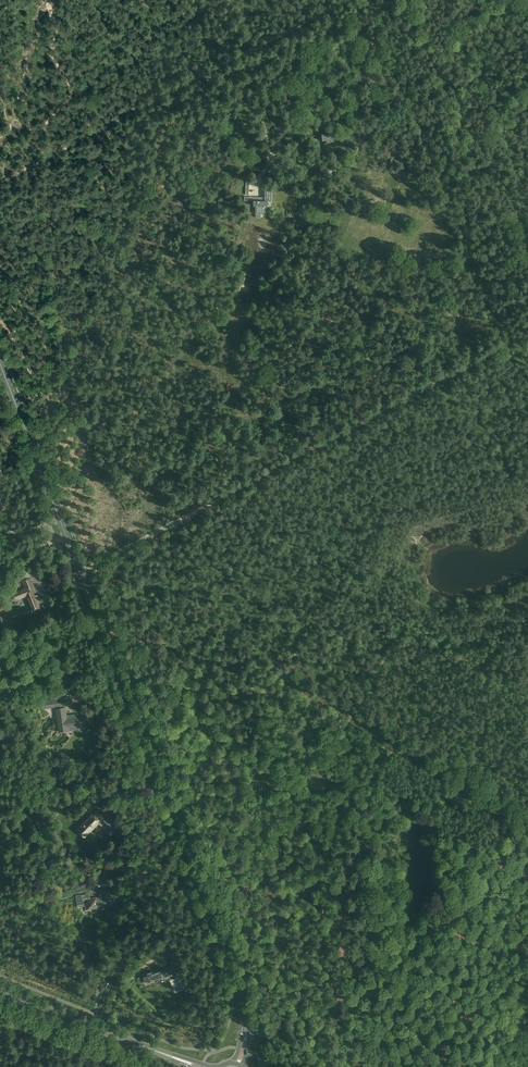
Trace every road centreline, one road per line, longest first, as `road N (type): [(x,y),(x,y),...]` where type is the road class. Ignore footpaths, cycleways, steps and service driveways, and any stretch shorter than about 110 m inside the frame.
road 1 (primary): [(245,1018),(0,363)]
road 2 (track): [(527,333),(80,572)]
road 3 (track): [(172,524),(200,542),(288,543),(527,698)]
road 4 (track): [(346,0),(0,183)]
road 5 (track): [(288,543),(527,479)]
road 6 (track): [(527,891),(461,853),(421,808),(388,808),(326,763)]
road 7 (primary): [(157,1051),(0,988)]
road 8 (track): [(184,843),(299,768),(326,763)]
road 9 (track): [(326,763),(405,621)]

